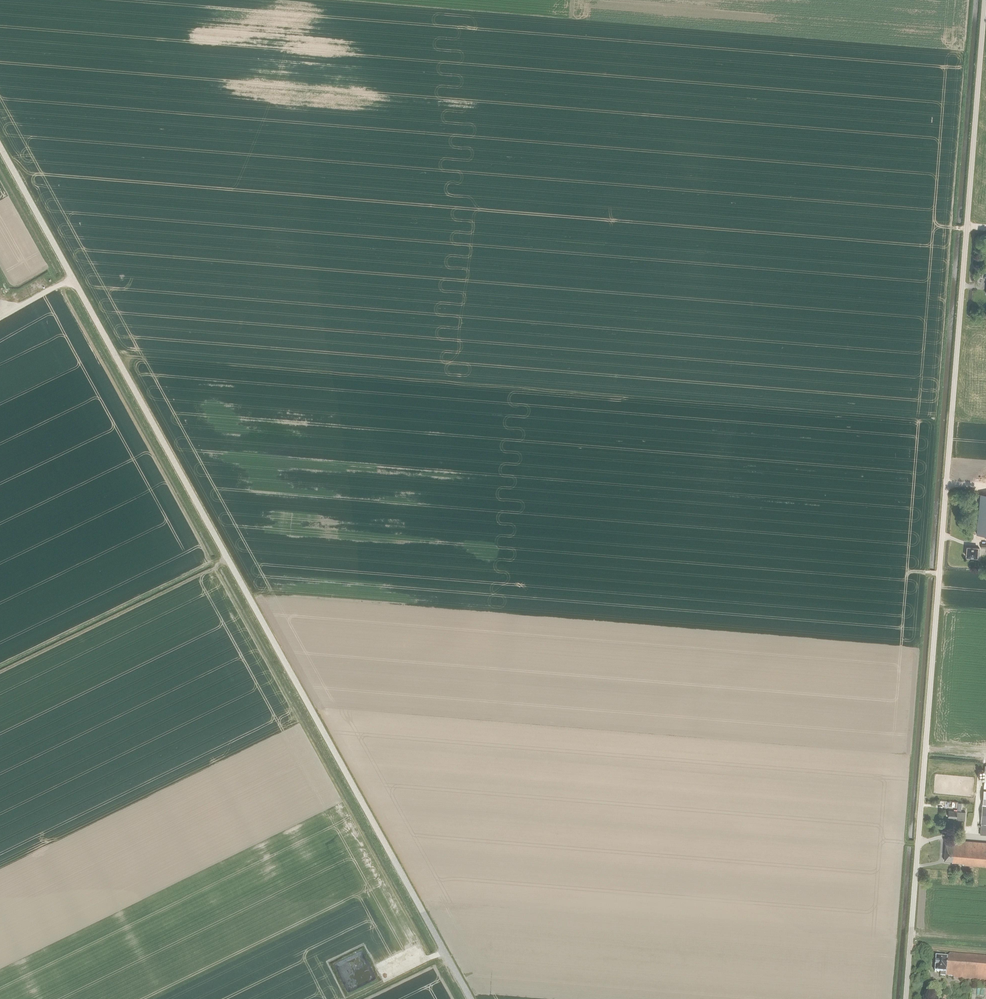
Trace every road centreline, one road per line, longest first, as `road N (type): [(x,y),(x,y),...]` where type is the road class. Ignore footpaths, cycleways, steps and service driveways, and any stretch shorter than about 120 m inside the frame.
road 1 (unclassified): [(906,998),(985,0)]
road 2 (tertiary): [(471,998),(0,147)]

